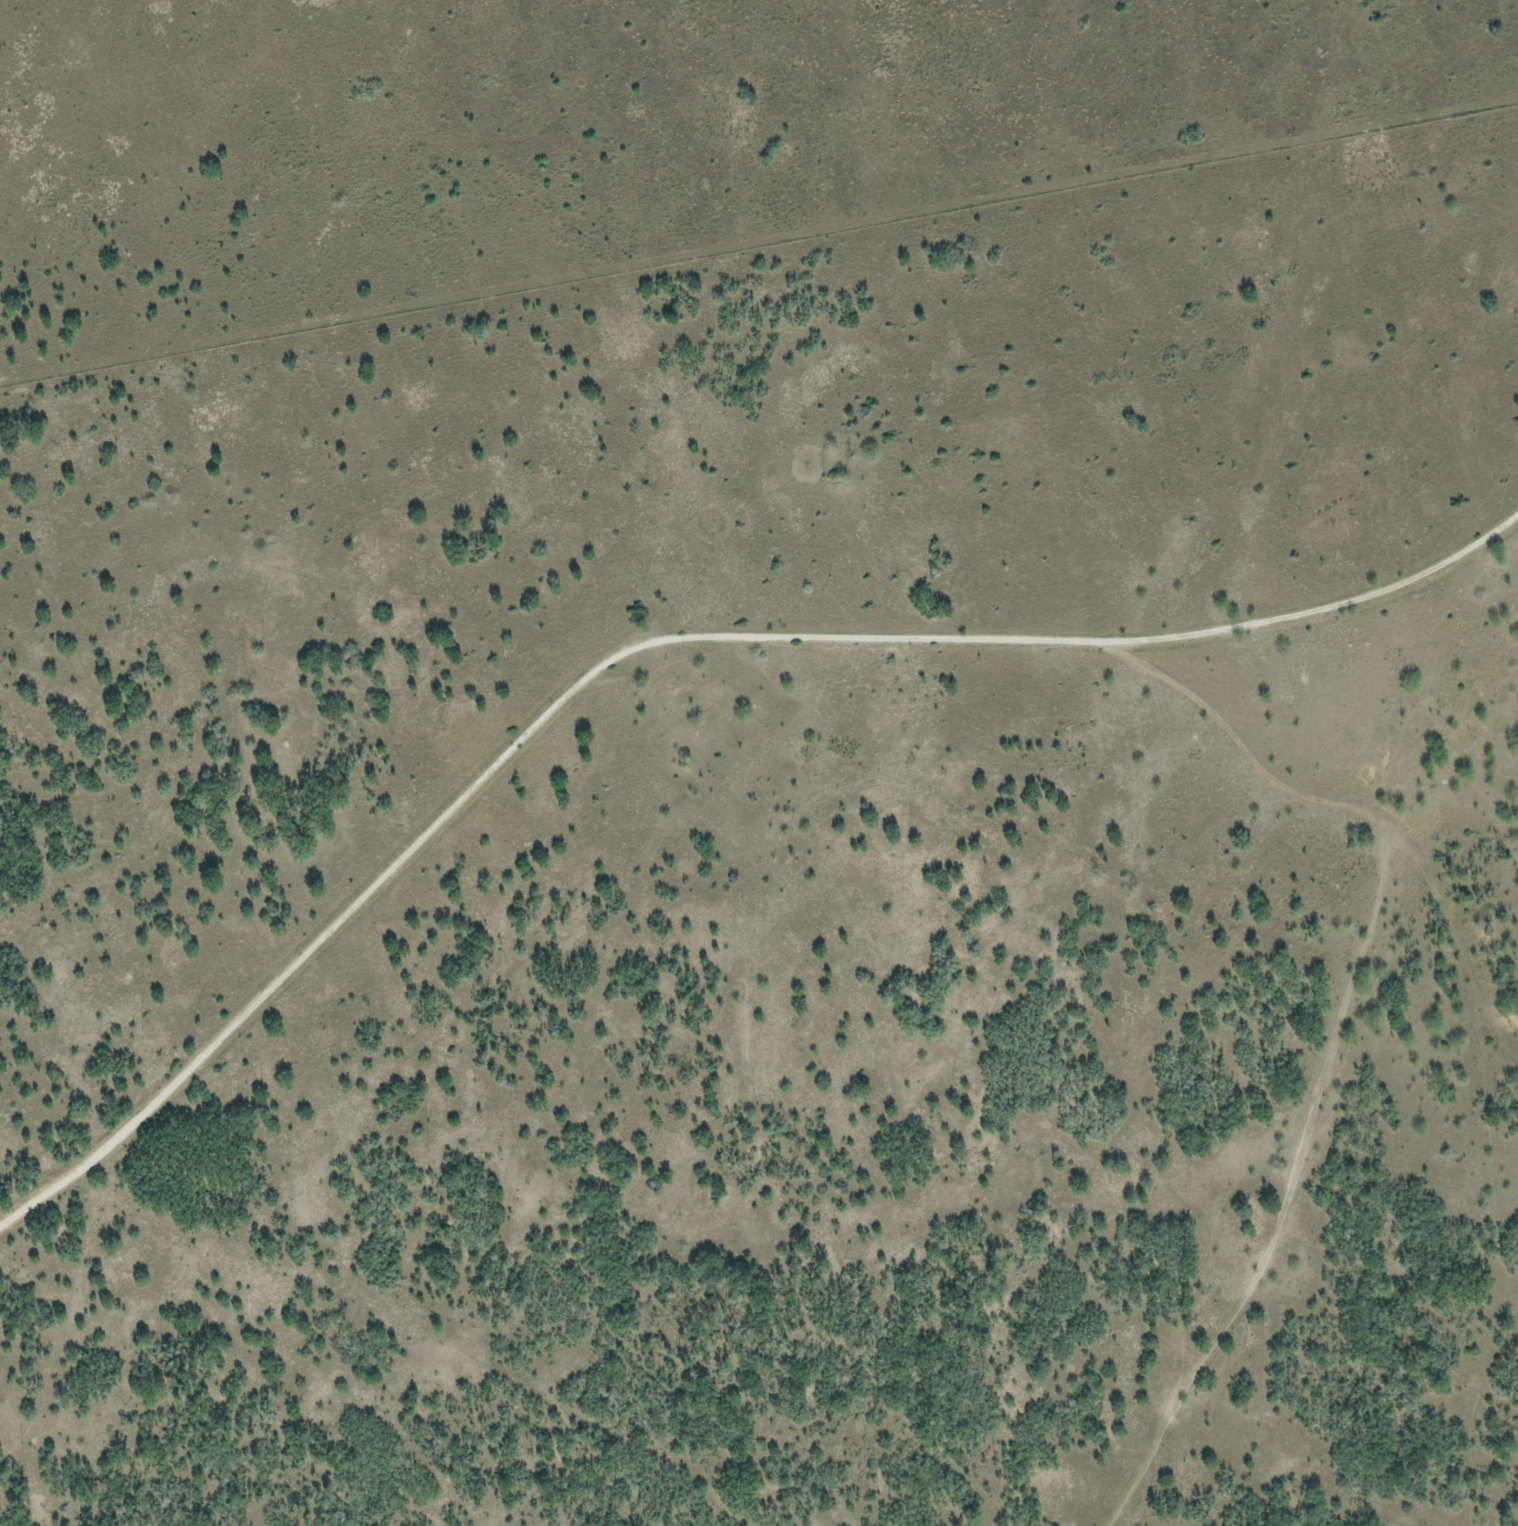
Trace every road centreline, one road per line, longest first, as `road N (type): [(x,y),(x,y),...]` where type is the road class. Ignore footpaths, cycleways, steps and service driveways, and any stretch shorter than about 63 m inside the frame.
road 1 (residential): [(1232,1525),(1517,1395)]

